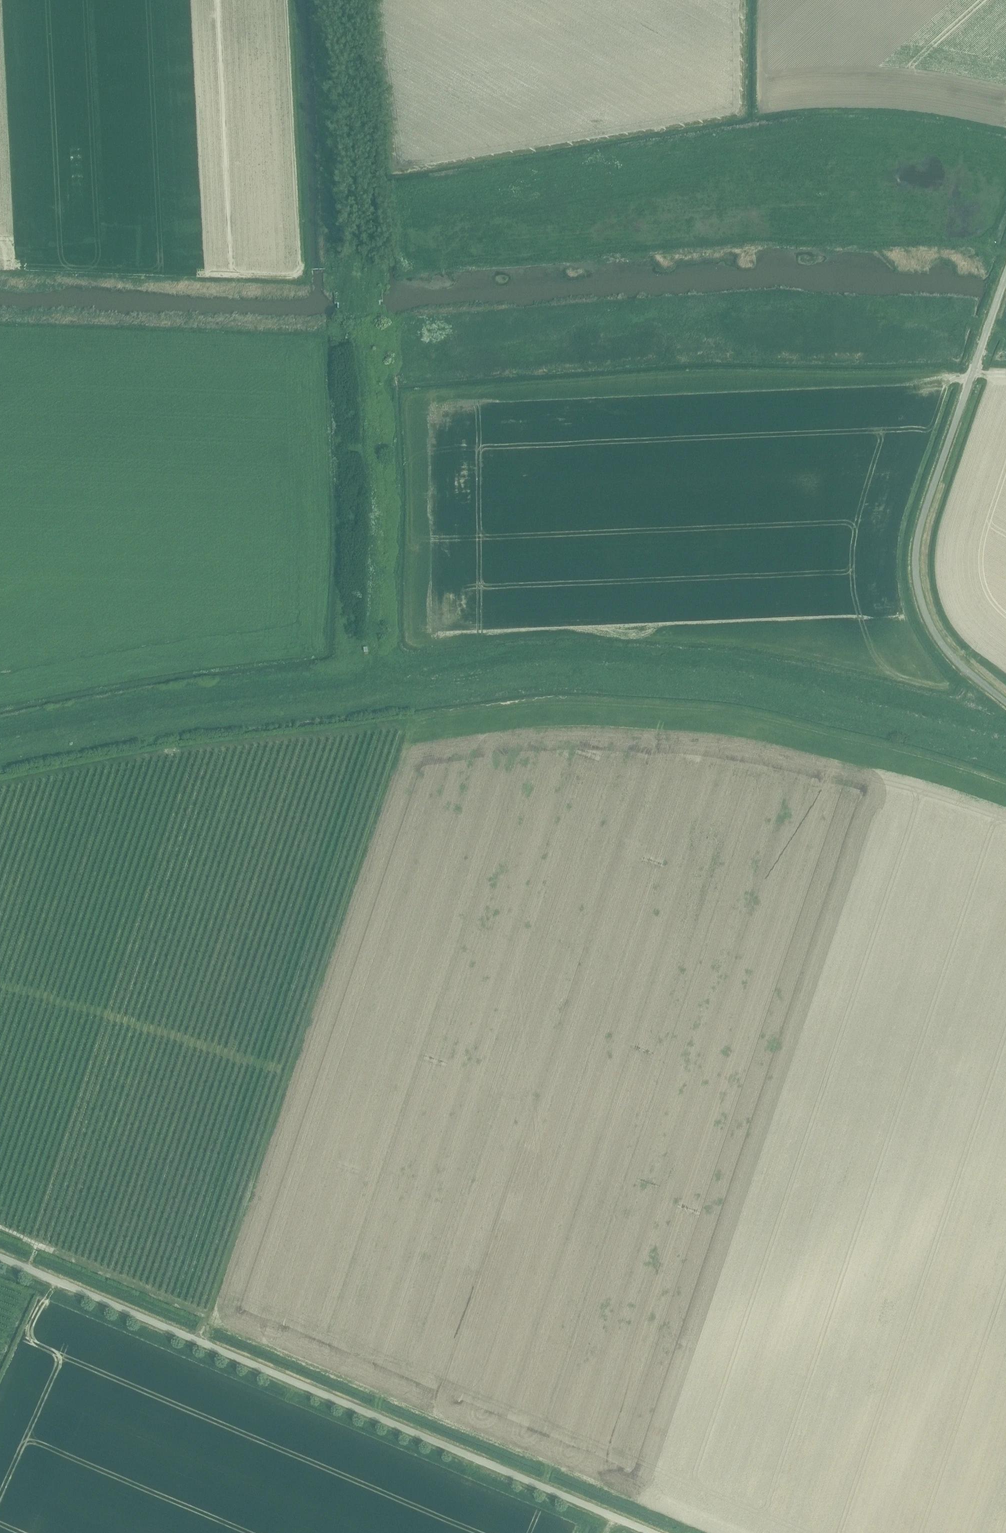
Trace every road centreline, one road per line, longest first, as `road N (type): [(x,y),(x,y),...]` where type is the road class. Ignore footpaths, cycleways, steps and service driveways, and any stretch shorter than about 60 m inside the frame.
road 1 (unclassified): [(637,1532),(0,1263)]
road 2 (unclassified): [(1005,704),(933,636),(913,567),(916,531),(1005,277)]

